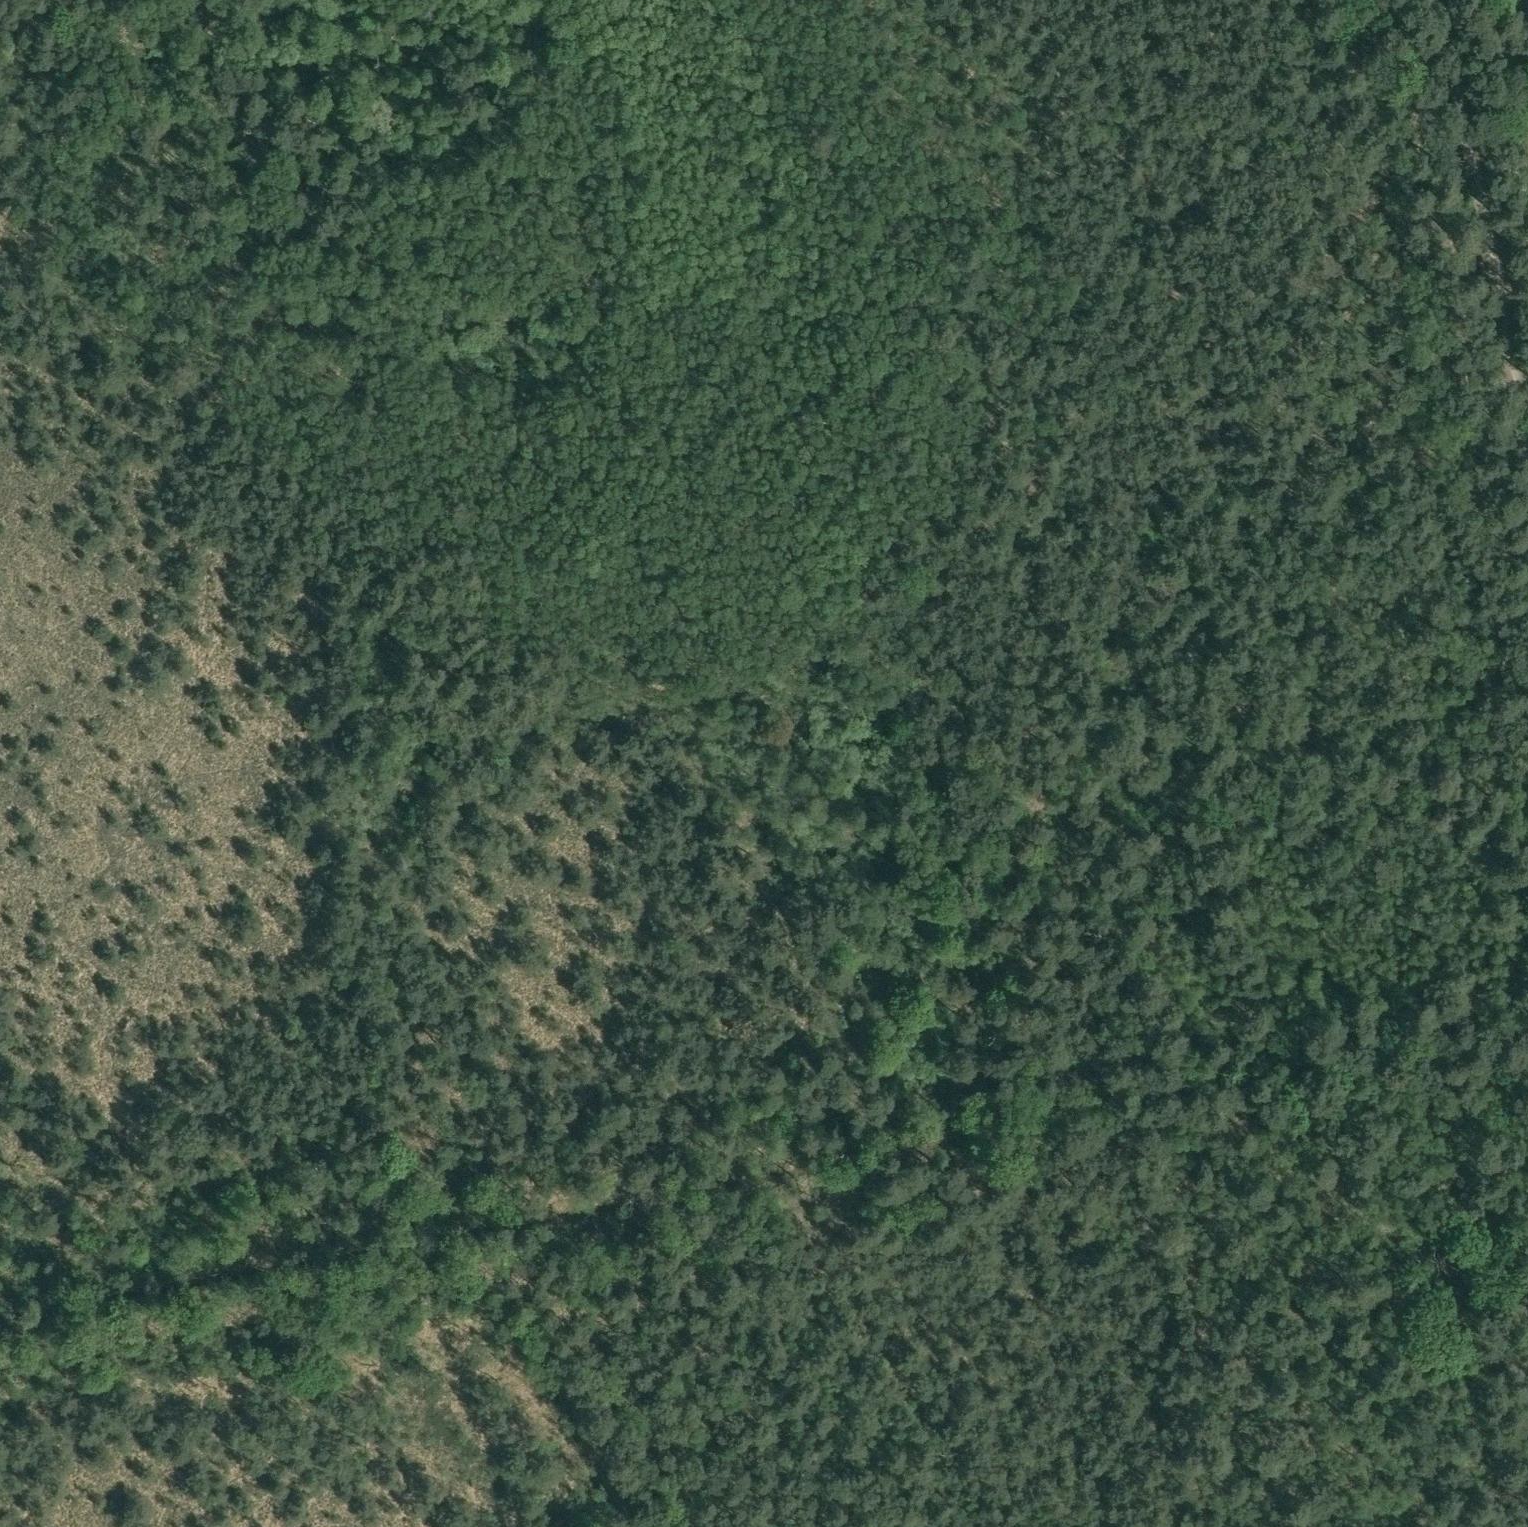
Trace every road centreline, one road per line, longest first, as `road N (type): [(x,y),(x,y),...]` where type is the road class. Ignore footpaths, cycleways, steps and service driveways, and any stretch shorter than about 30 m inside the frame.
road 1 (track): [(1527,440),(1440,0)]

